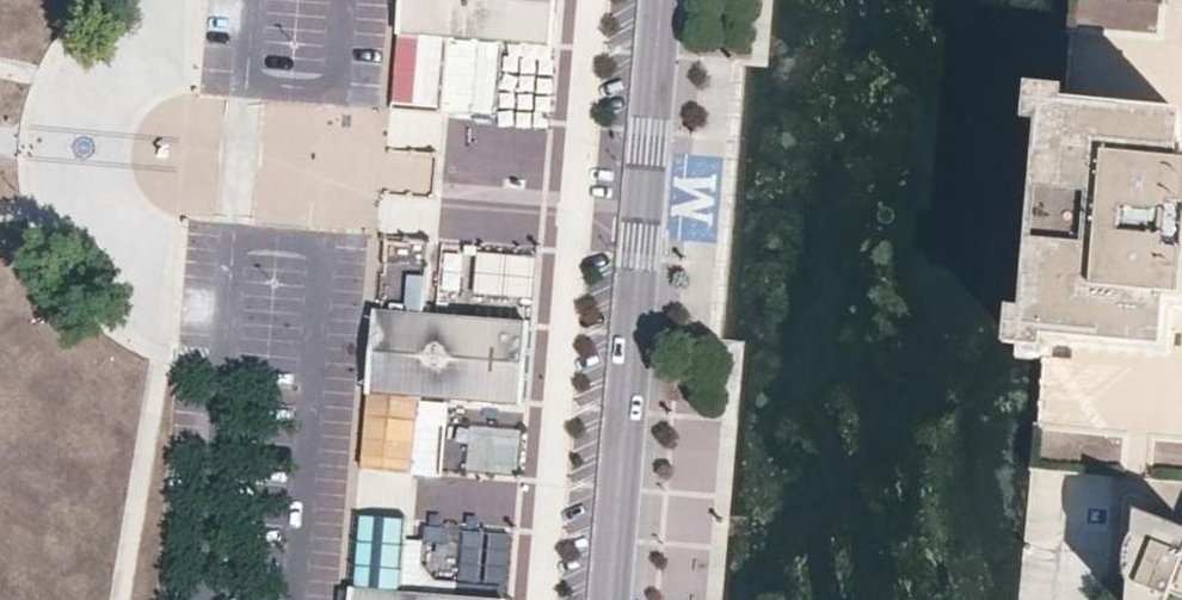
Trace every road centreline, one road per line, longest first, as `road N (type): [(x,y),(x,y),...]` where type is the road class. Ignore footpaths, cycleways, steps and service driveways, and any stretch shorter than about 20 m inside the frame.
road 1 (secondary): [(611,599),(662,0)]
road 2 (residential): [(296,599),(325,242),(237,235)]
road 3 (residential): [(237,235),(202,599)]
road 4 (residential): [(348,0),(340,87),(249,80)]

